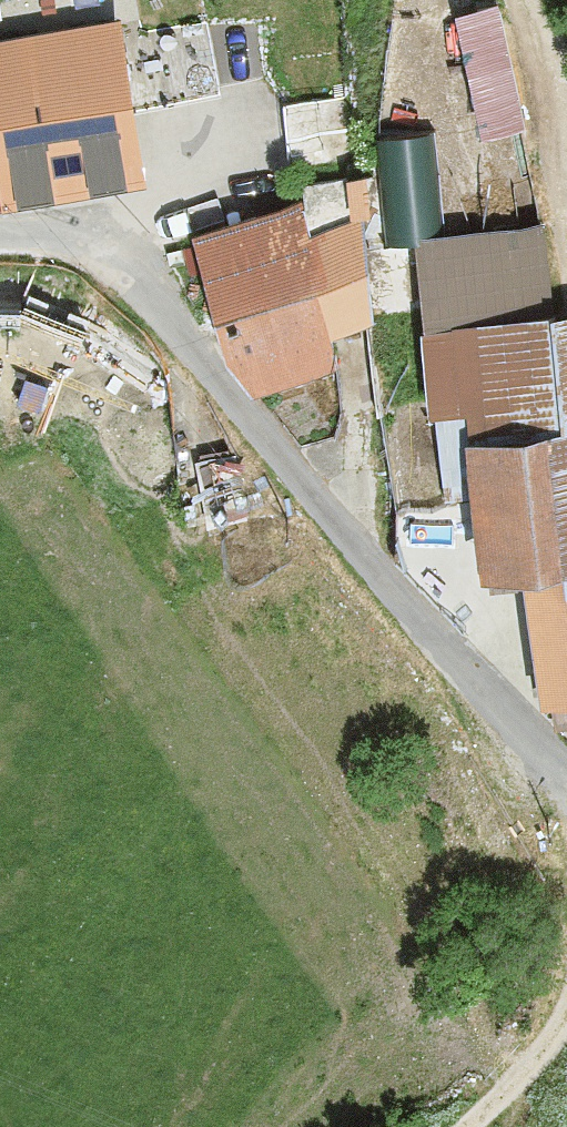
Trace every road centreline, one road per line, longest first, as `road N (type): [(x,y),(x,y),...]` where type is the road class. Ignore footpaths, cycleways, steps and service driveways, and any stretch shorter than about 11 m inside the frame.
road 1 (unclassified): [(566,765),(458,663),(137,273),(81,242),(0,236)]
road 2 (track): [(566,1018),(470,1126)]

